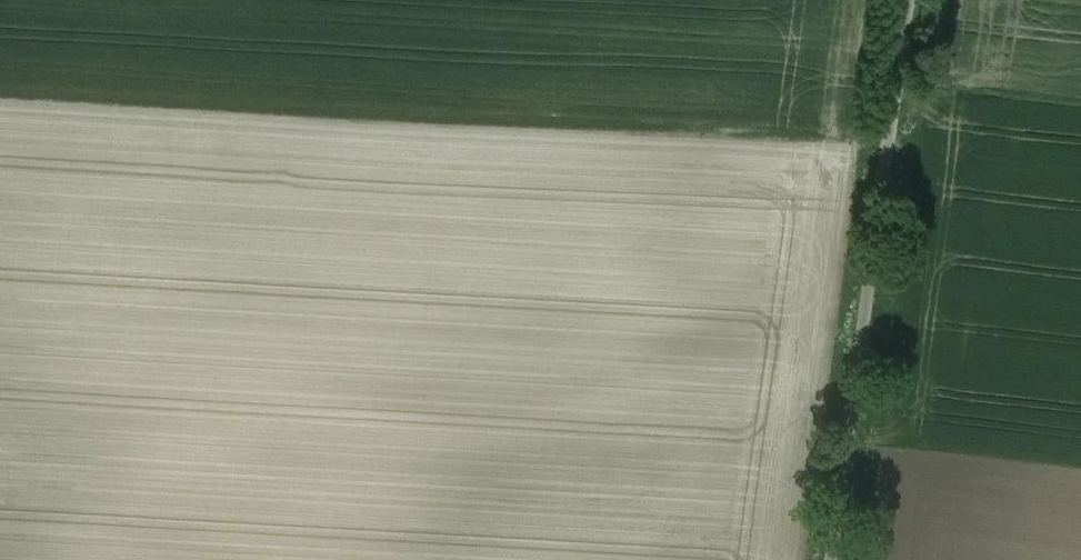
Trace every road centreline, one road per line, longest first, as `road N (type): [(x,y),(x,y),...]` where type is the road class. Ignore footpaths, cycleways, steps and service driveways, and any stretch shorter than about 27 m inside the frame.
road 1 (unclassified): [(833,559),(911,0)]

